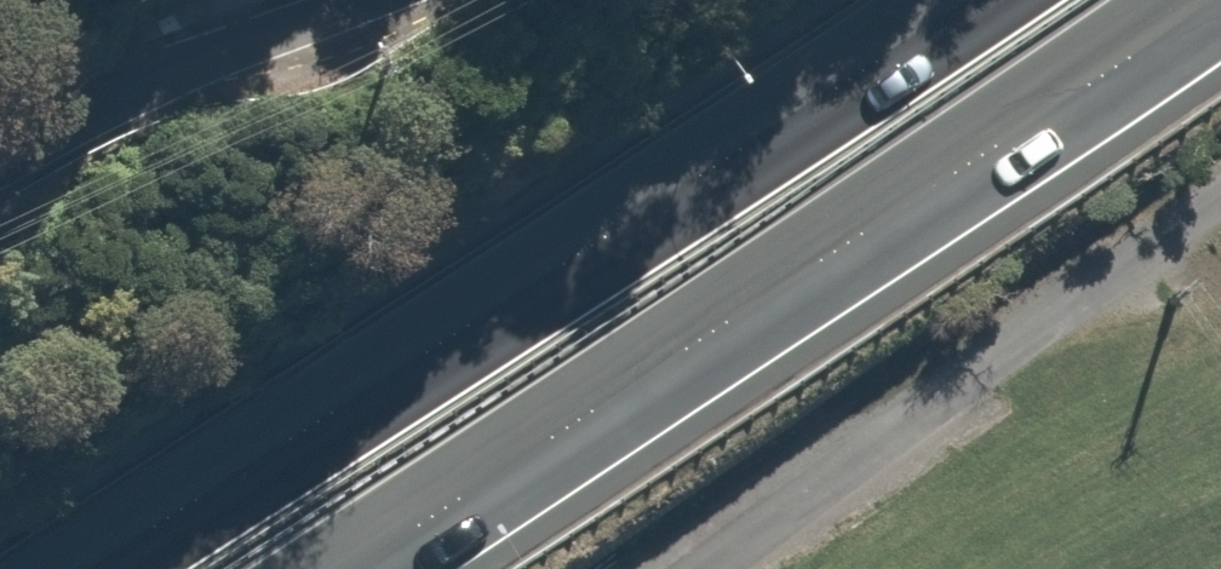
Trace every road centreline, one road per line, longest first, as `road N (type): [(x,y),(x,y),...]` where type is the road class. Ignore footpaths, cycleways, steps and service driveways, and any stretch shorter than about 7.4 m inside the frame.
road 1 (trunk): [(1202,0),(847,243),(341,568)]
road 2 (trunk): [(74,568),(934,0)]
road 3 (residential): [(0,149),(356,0)]

